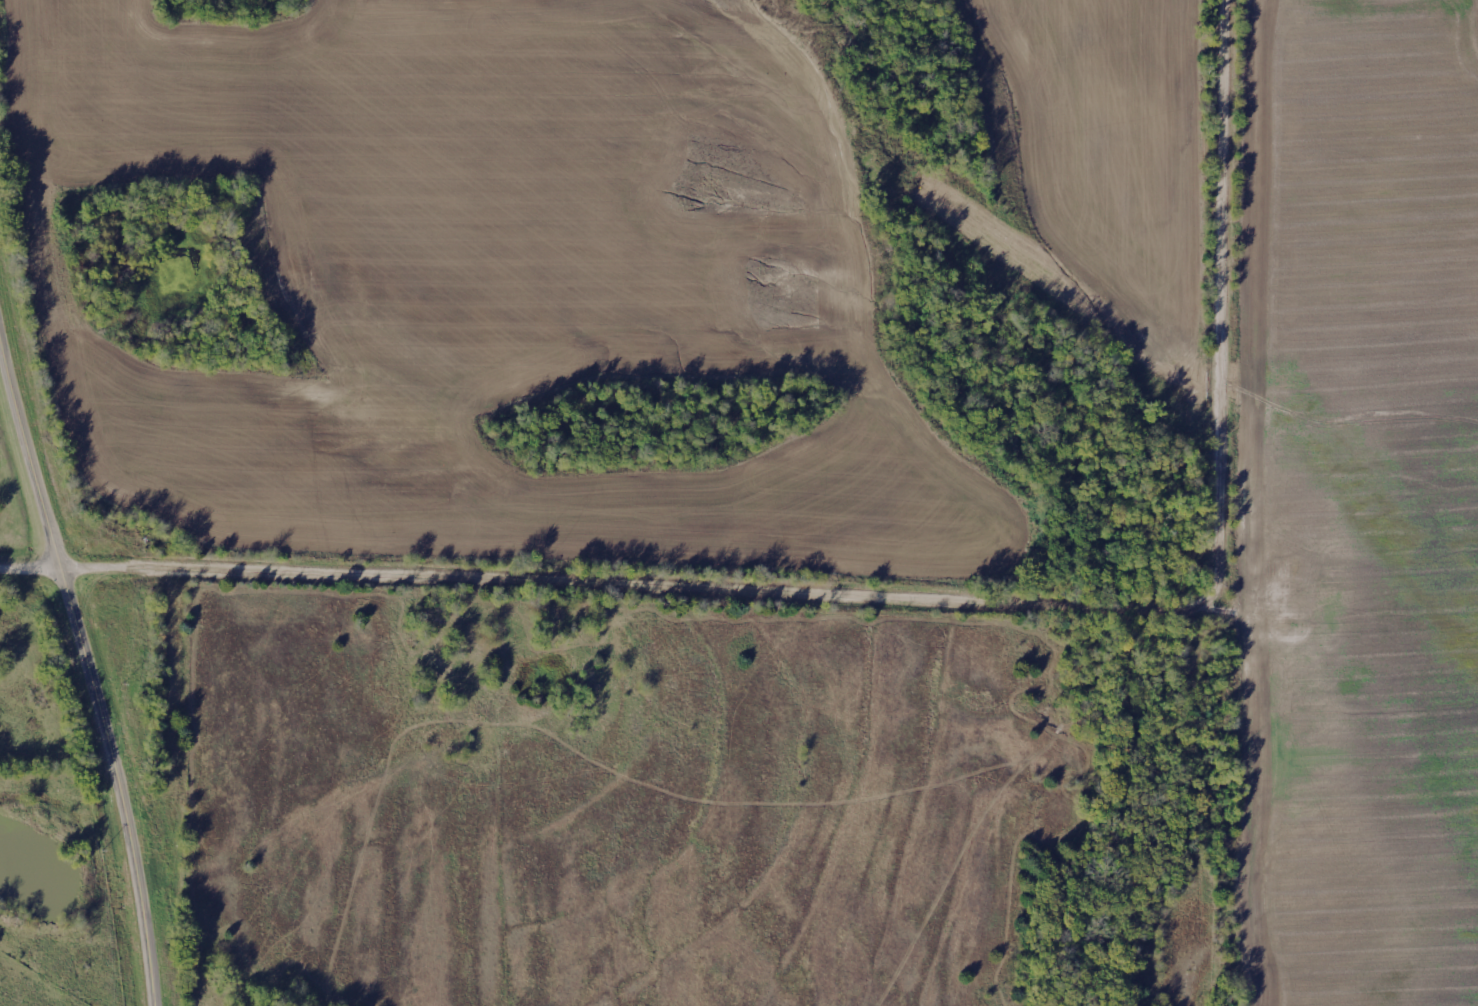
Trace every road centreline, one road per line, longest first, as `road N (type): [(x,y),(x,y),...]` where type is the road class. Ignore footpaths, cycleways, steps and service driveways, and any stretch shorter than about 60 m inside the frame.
road 1 (residential): [(1232,0),(1226,553),(1211,591),(1095,595),(66,557)]
road 2 (tertiary): [(163,1005),(127,778),(93,677),(0,296)]

